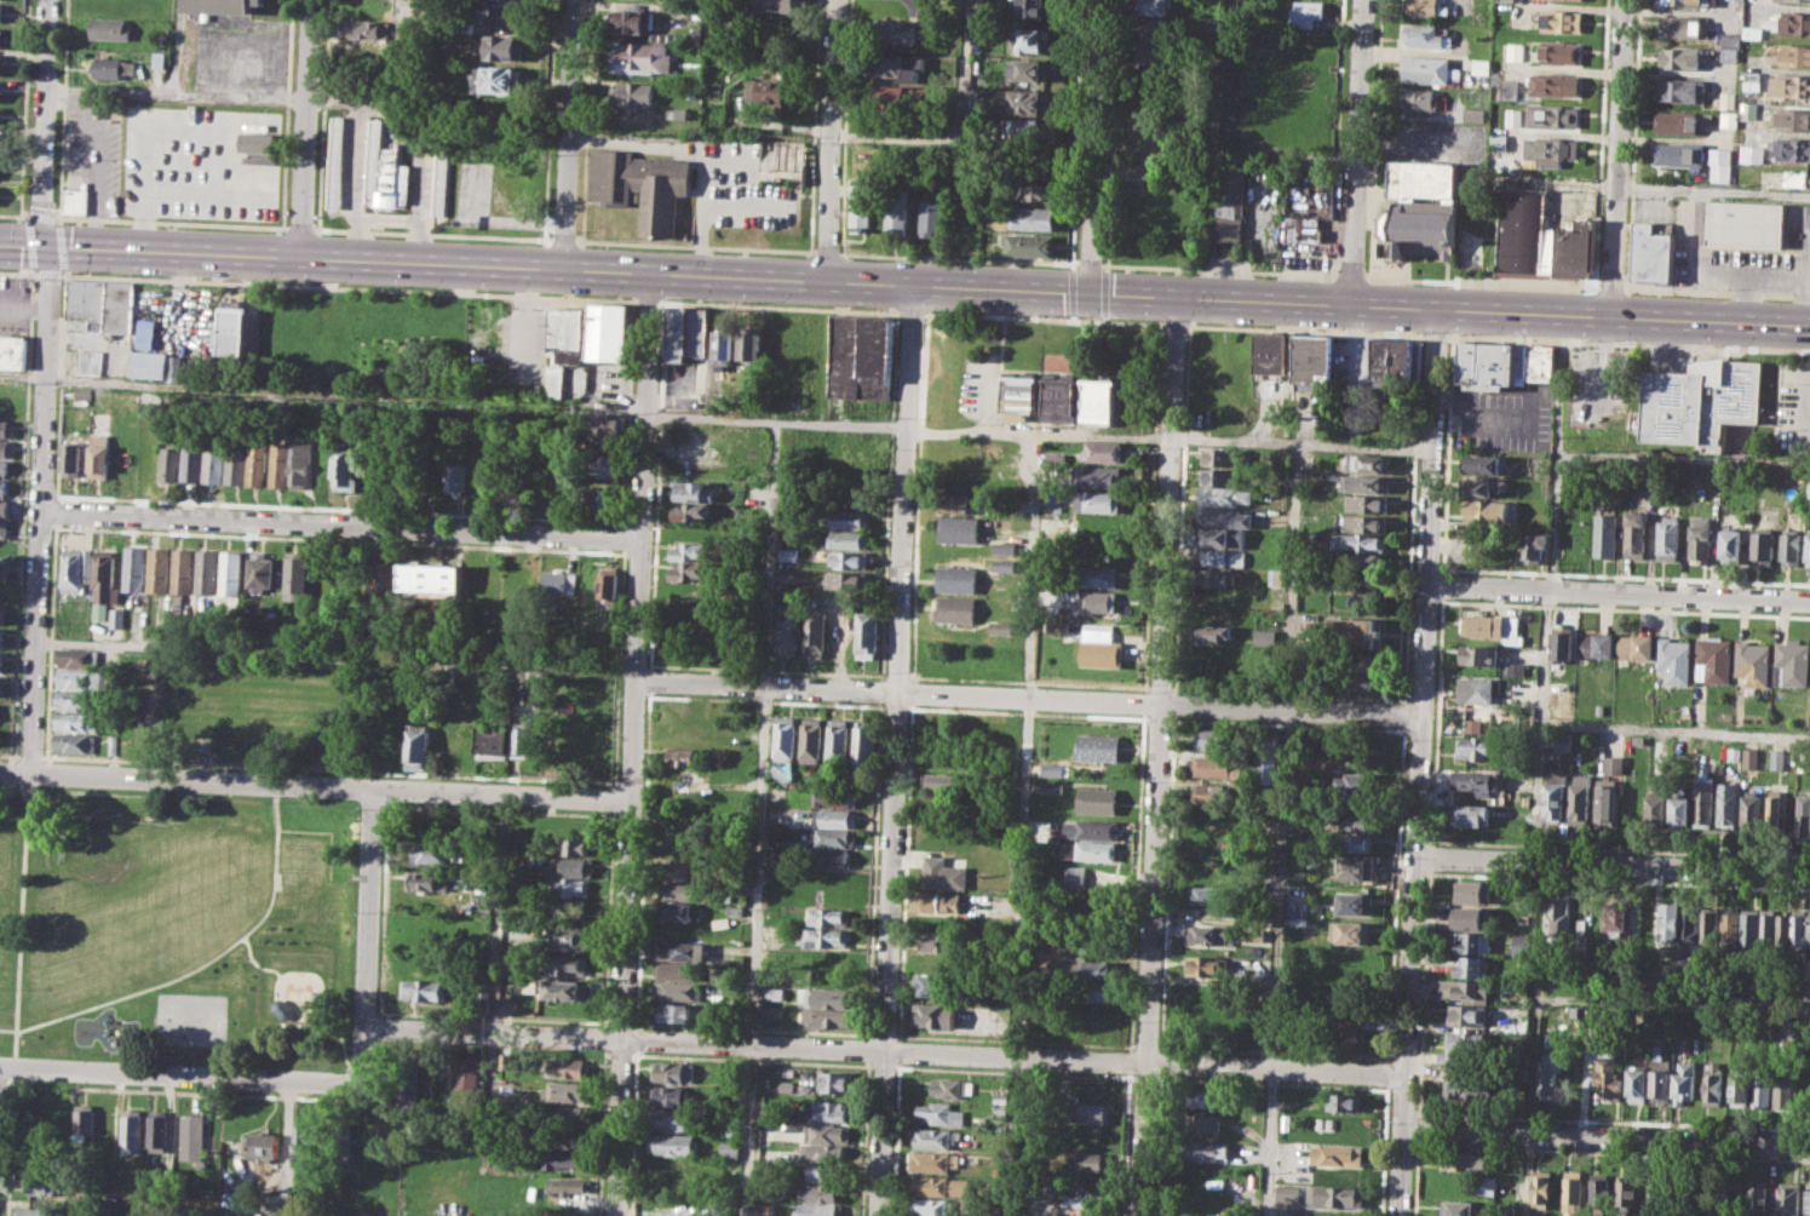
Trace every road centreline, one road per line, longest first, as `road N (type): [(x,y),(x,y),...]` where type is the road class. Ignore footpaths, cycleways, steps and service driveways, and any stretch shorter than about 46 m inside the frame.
road 1 (primary): [(0,242),(1809,327)]
road 2 (residential): [(363,1026),(1407,1073)]
road 3 (residential): [(648,275),(617,1215)]
road 4 (residential): [(910,285),(877,1215)]
road 5 (residential): [(1176,294),(1140,1215)]
road 6 (residential): [(1438,308),(1400,1215)]
road 7 (residential): [(636,679),(1420,716)]
road 8 (residential): [(0,772),(632,802)]
road 9 (residential): [(41,511),(639,541)]
road 10 (residential): [(47,245),(30,774)]
road 11 (residential): [(1404,1130),(1809,1147)]
road 12 (residential): [(1417,855),(1809,871)]
road 13 (residential): [(1427,584),(1809,596)]
road 14 (residential): [(0,1066),(354,1080)]
road 15 (residential): [(1625,0),(1611,317)]
road 16 (residential): [(1350,304),(1362,0)]
road 17 (residential): [(354,1080),(361,1077),(373,790)]
road 18 (residential): [(1100,0),(1087,291)]
road 19 (residential): [(837,0),(826,281)]
road 20 (residential): [(559,271),(573,0)]
road 21 (residential): [(311,0),(300,257)]
road 22 (residential): [(49,0),(41,216),(47,245)]

